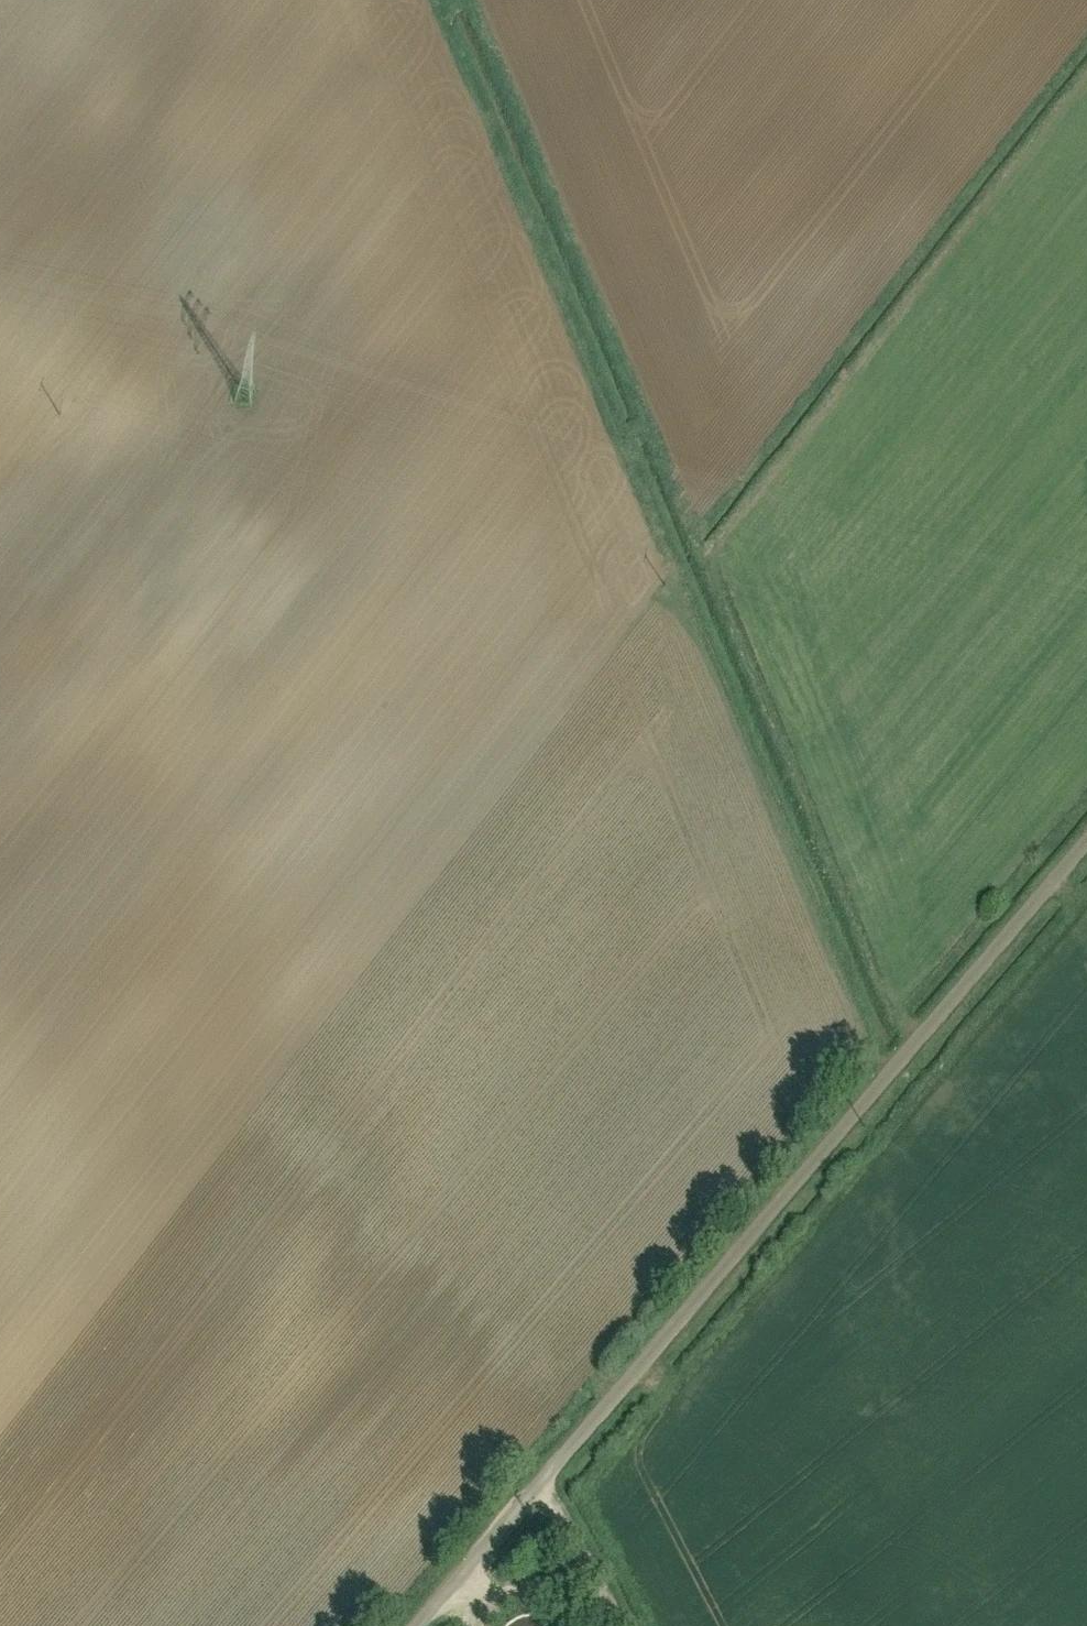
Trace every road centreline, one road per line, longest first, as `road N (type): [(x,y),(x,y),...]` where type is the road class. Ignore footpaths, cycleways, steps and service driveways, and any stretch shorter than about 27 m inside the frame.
road 1 (unclassified): [(421,1625),(1086,844)]
road 2 (track): [(620,1625),(545,1481)]

